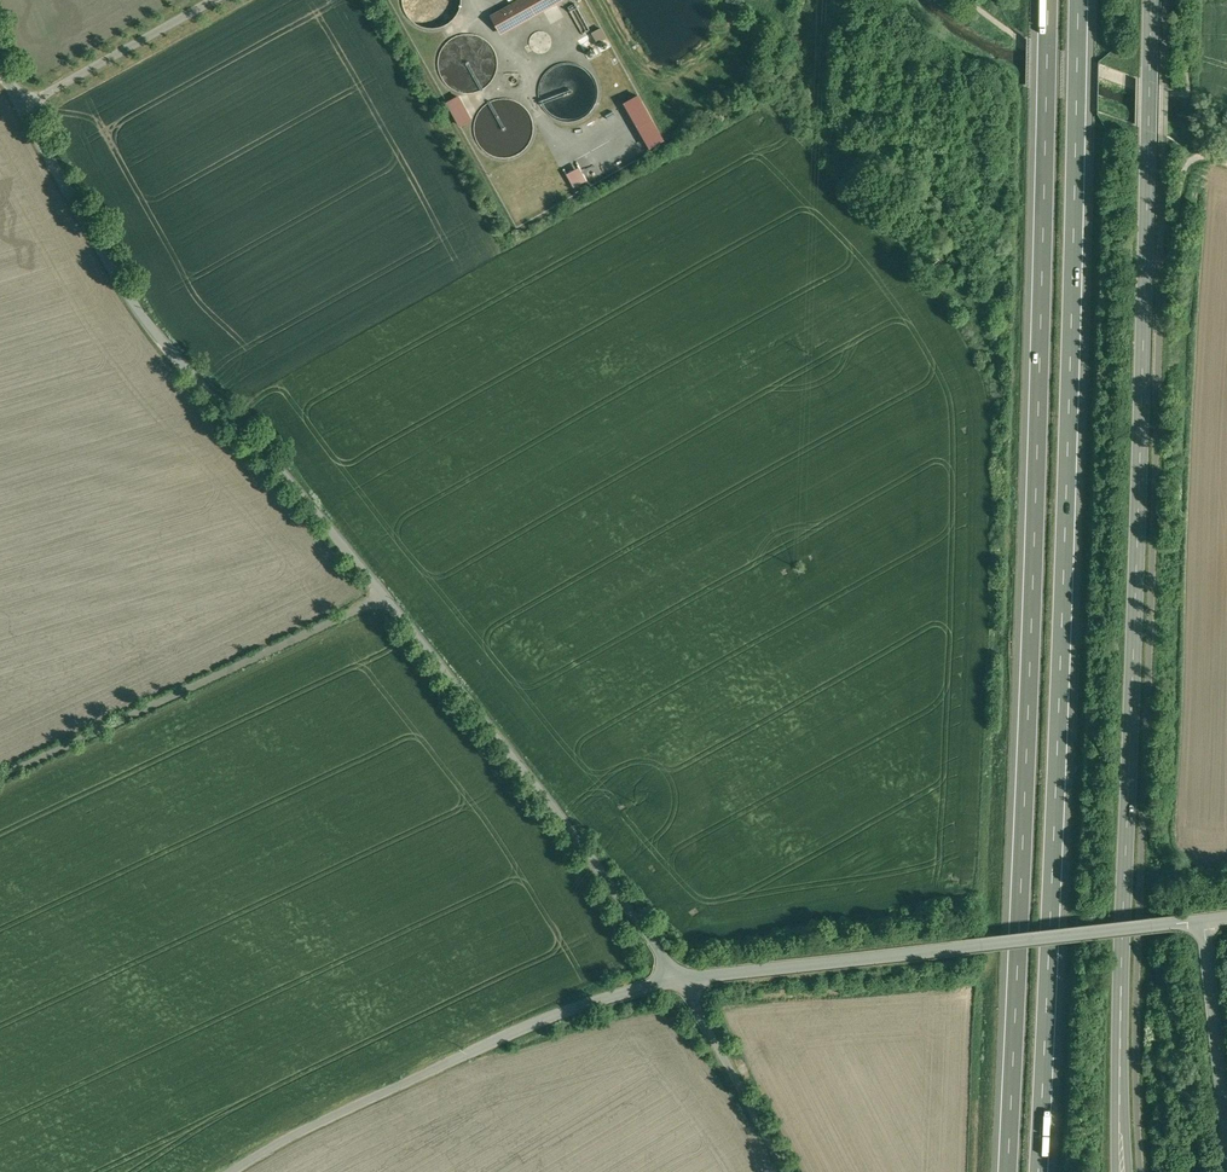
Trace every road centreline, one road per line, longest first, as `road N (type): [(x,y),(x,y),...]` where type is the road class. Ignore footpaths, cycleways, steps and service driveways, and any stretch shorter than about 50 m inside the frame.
road 1 (motorway): [(1043,0),(1002,1171)]
road 2 (motorway): [(1044,1171),(1084,0)]
road 3 (secondary): [(1150,0),(1121,1171)]
road 4 (unclassified): [(681,973),(363,562),(181,373),(106,266),(0,73)]
road 5 (unclassified): [(681,973),(1176,920)]
road 6 (unclassified): [(235,1171),(562,1005),(681,973)]
road 7 (unclassified): [(1209,916),(1226,1114)]

